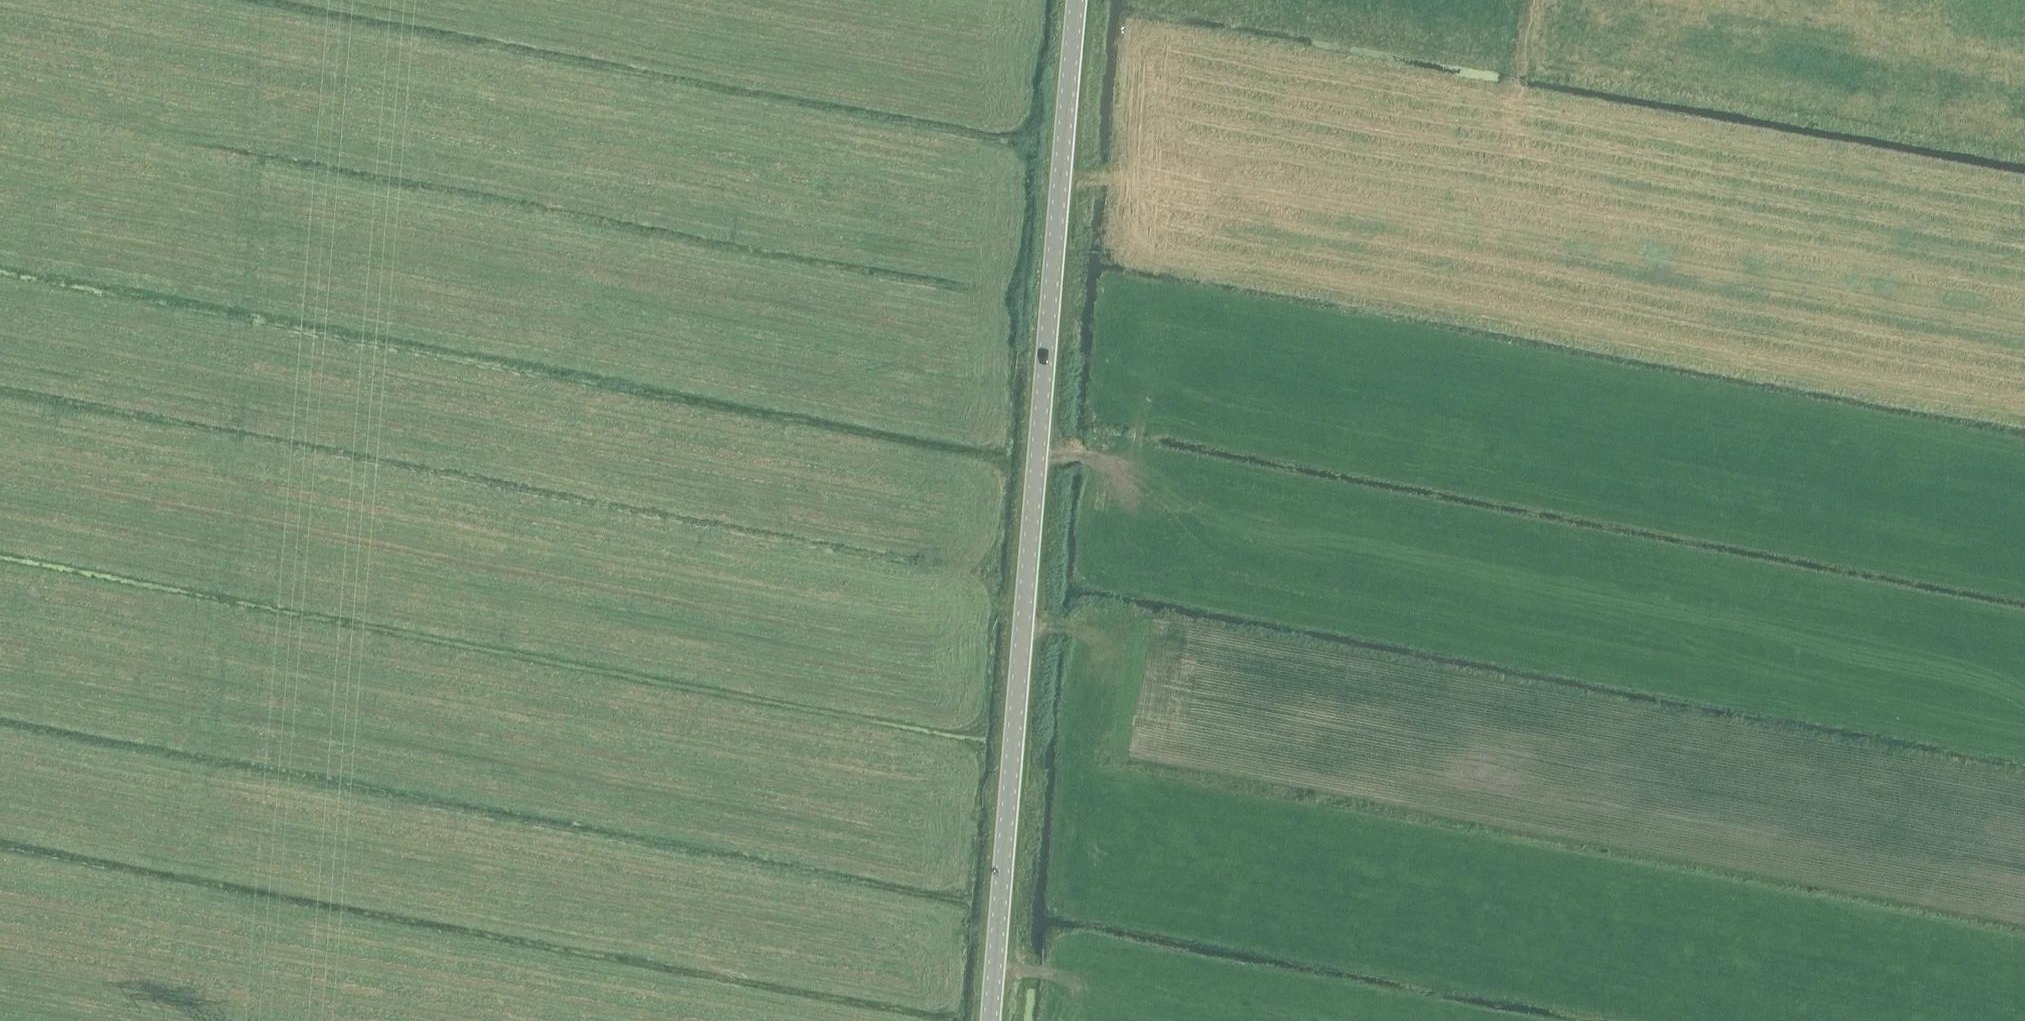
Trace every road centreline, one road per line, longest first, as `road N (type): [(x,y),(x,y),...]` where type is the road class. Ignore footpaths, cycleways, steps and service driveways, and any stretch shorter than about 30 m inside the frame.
road 1 (unclassified): [(990,1020),(1079,0)]

